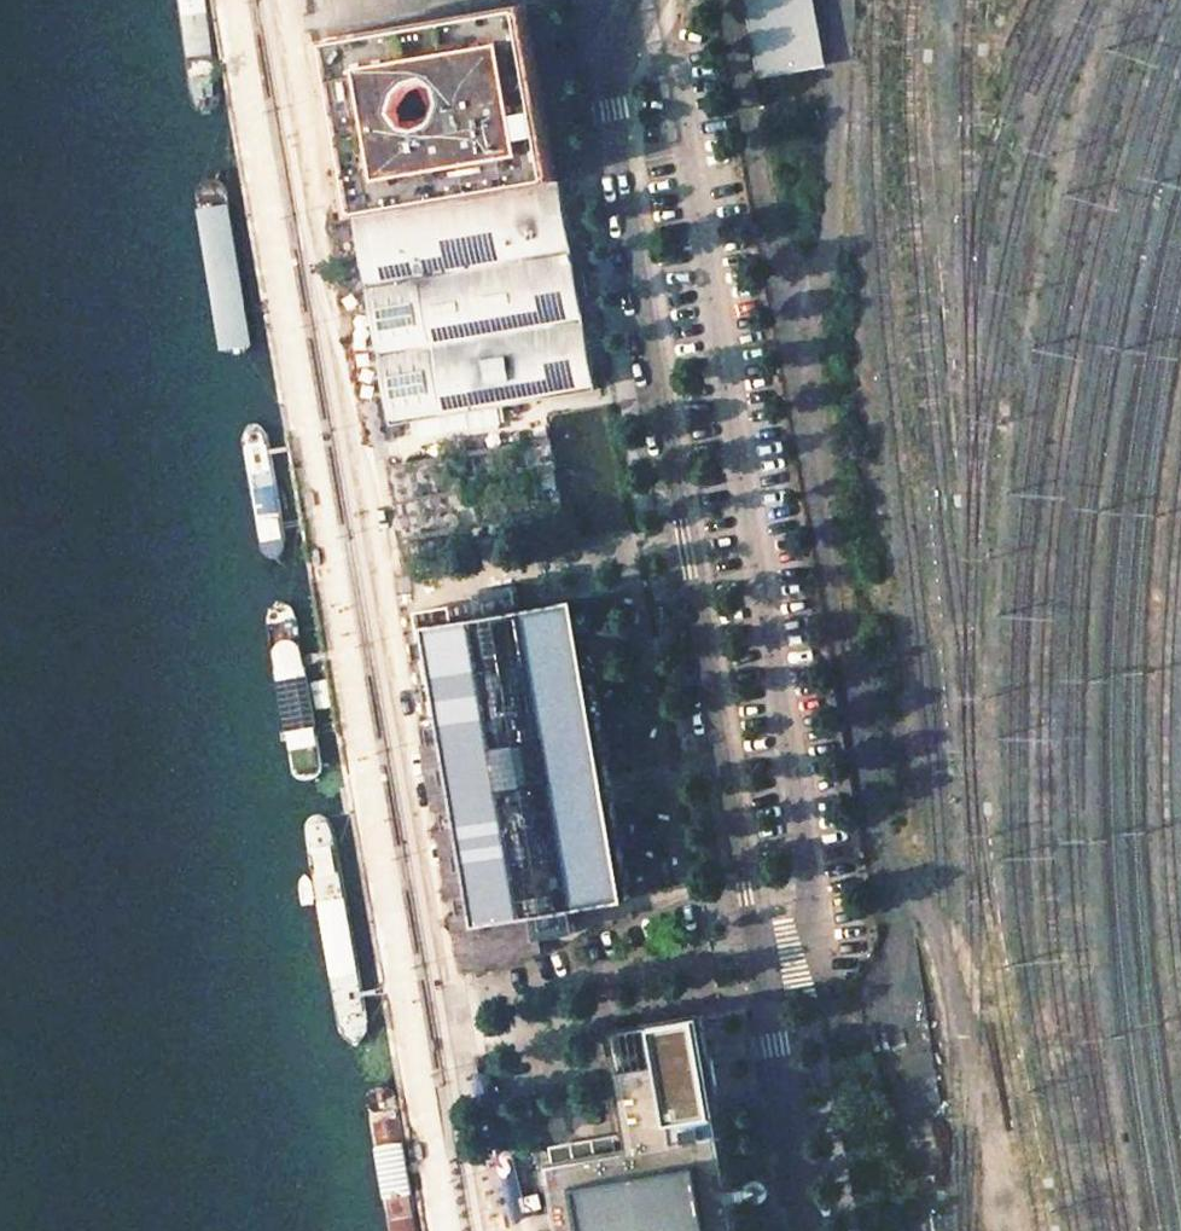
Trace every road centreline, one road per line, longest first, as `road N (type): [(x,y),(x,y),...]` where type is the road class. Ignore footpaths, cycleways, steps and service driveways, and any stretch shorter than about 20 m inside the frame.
road 1 (residential): [(760,1005),(815,918),(662,0)]
road 2 (unclassified): [(636,0),(616,45),(611,108),(760,1005)]
road 3 (unclassified): [(760,1005),(800,1230)]

